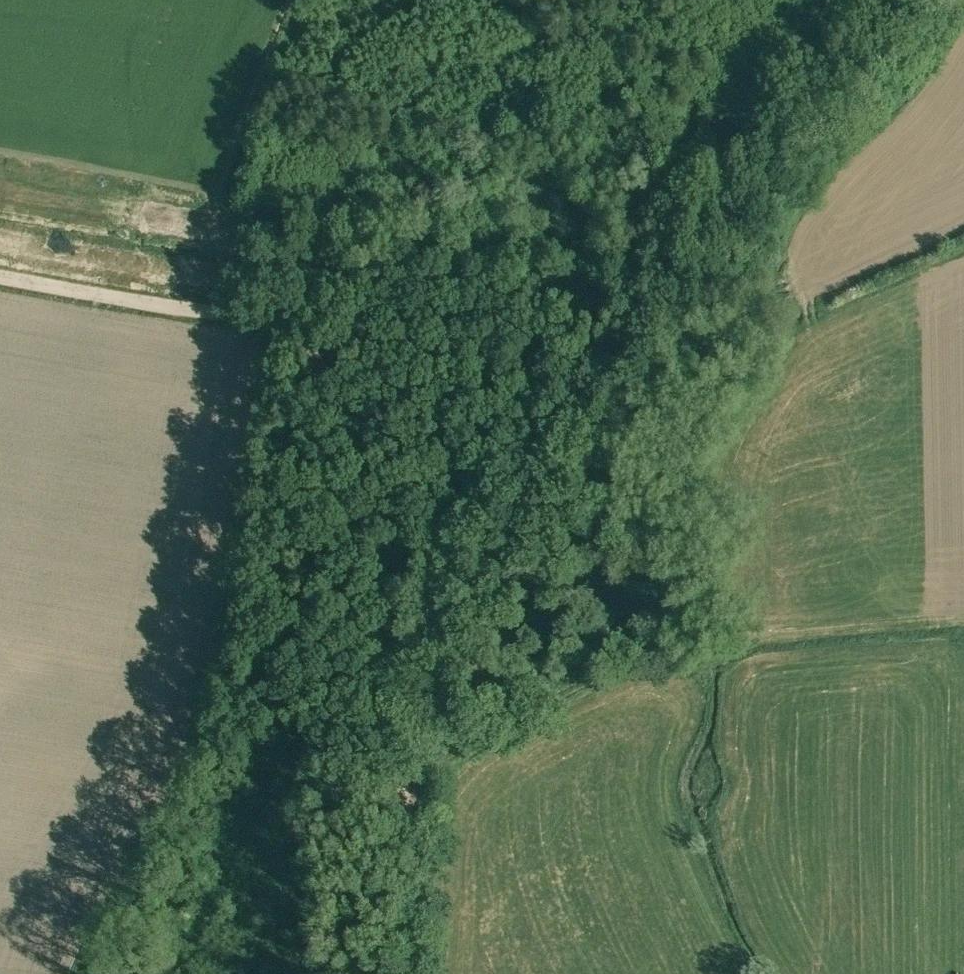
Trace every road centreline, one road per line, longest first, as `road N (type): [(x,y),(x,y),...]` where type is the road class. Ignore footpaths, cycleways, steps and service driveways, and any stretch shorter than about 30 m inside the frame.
road 1 (track): [(0,260),(244,304),(286,320),(306,342),(316,374),(345,565)]
road 2 (track): [(345,565),(372,748),(380,755)]

